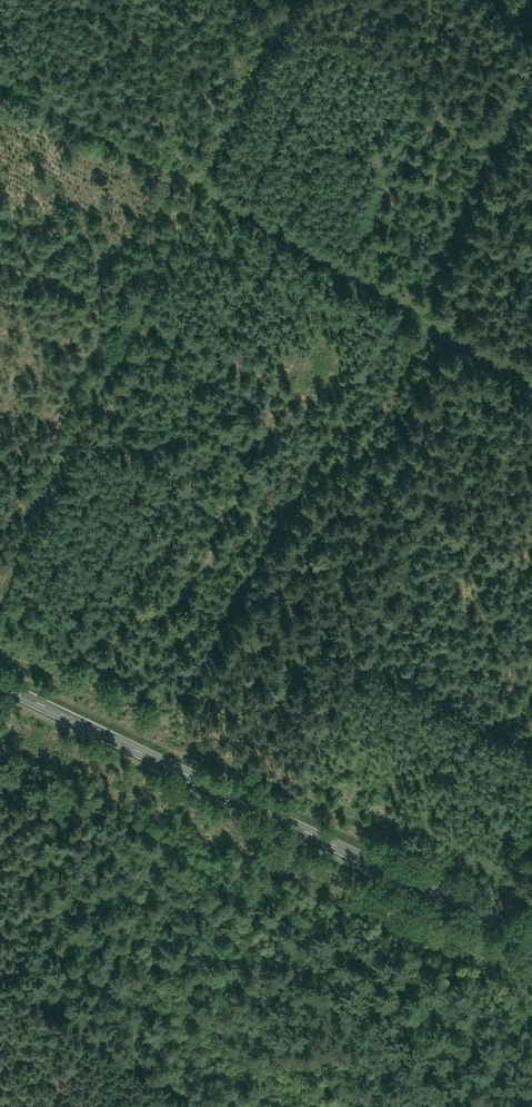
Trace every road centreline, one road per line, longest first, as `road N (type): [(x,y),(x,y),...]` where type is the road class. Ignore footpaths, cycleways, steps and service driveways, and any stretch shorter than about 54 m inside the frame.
road 1 (track): [(0,665),(202,187),(296,0)]
road 2 (track): [(0,75),(531,385)]
road 3 (secondary): [(531,942),(0,686)]

